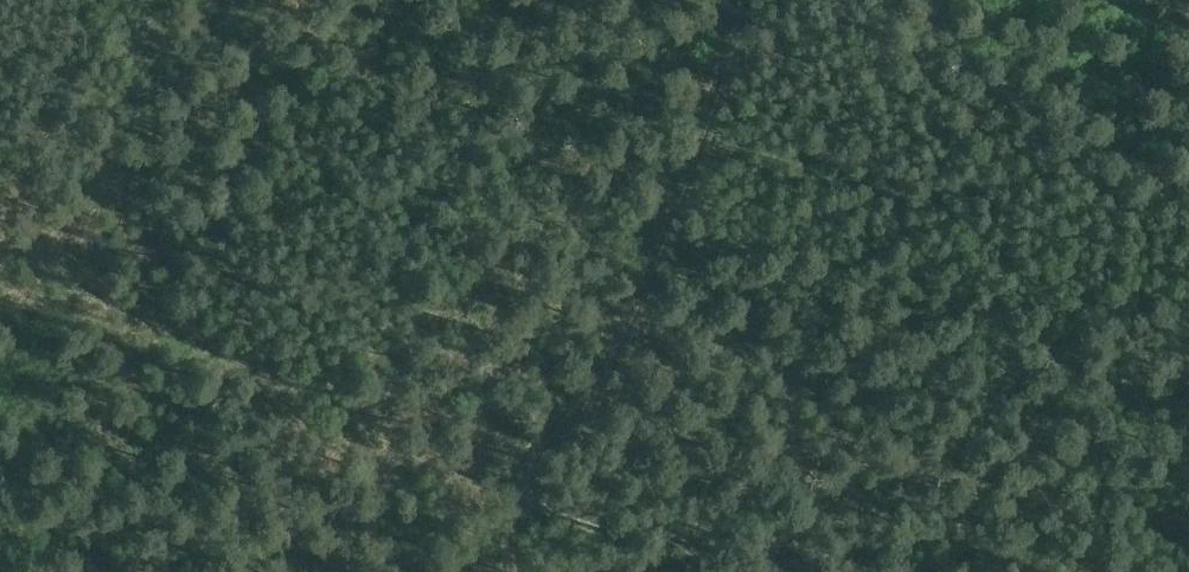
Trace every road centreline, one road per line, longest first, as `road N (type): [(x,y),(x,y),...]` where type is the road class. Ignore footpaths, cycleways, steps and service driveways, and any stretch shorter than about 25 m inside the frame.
road 1 (track): [(0,244),(464,477),(521,497)]
road 2 (track): [(748,0),(696,158),(630,316),(528,461),(521,497)]
road 3 (track): [(521,497),(571,521),(673,535),(716,571)]

